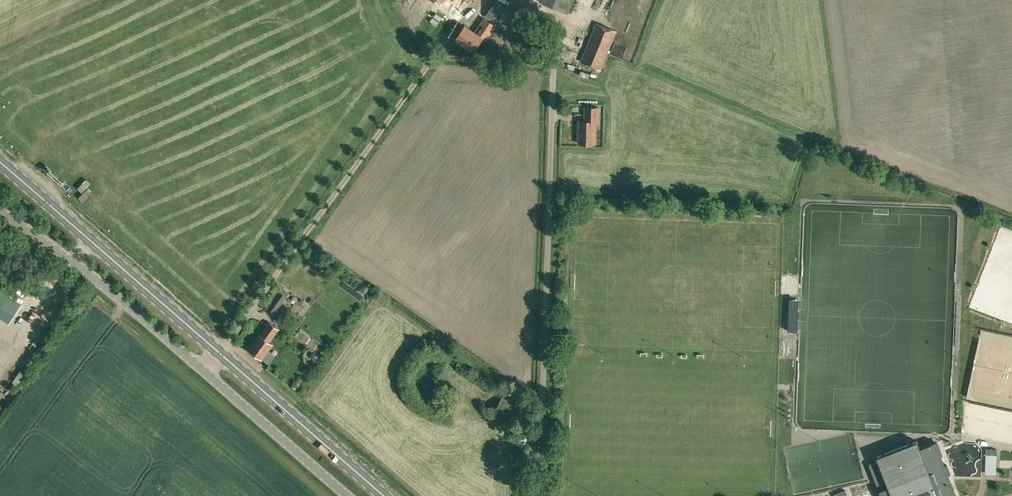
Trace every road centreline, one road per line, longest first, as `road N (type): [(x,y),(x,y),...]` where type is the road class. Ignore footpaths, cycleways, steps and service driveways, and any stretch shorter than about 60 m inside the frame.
road 1 (primary): [(384,495),(0,161)]
road 2 (unclassified): [(348,495),(112,291),(0,210)]
road 3 (unclassified): [(540,495),(554,73)]
road 4 (track): [(221,354),(446,41)]

